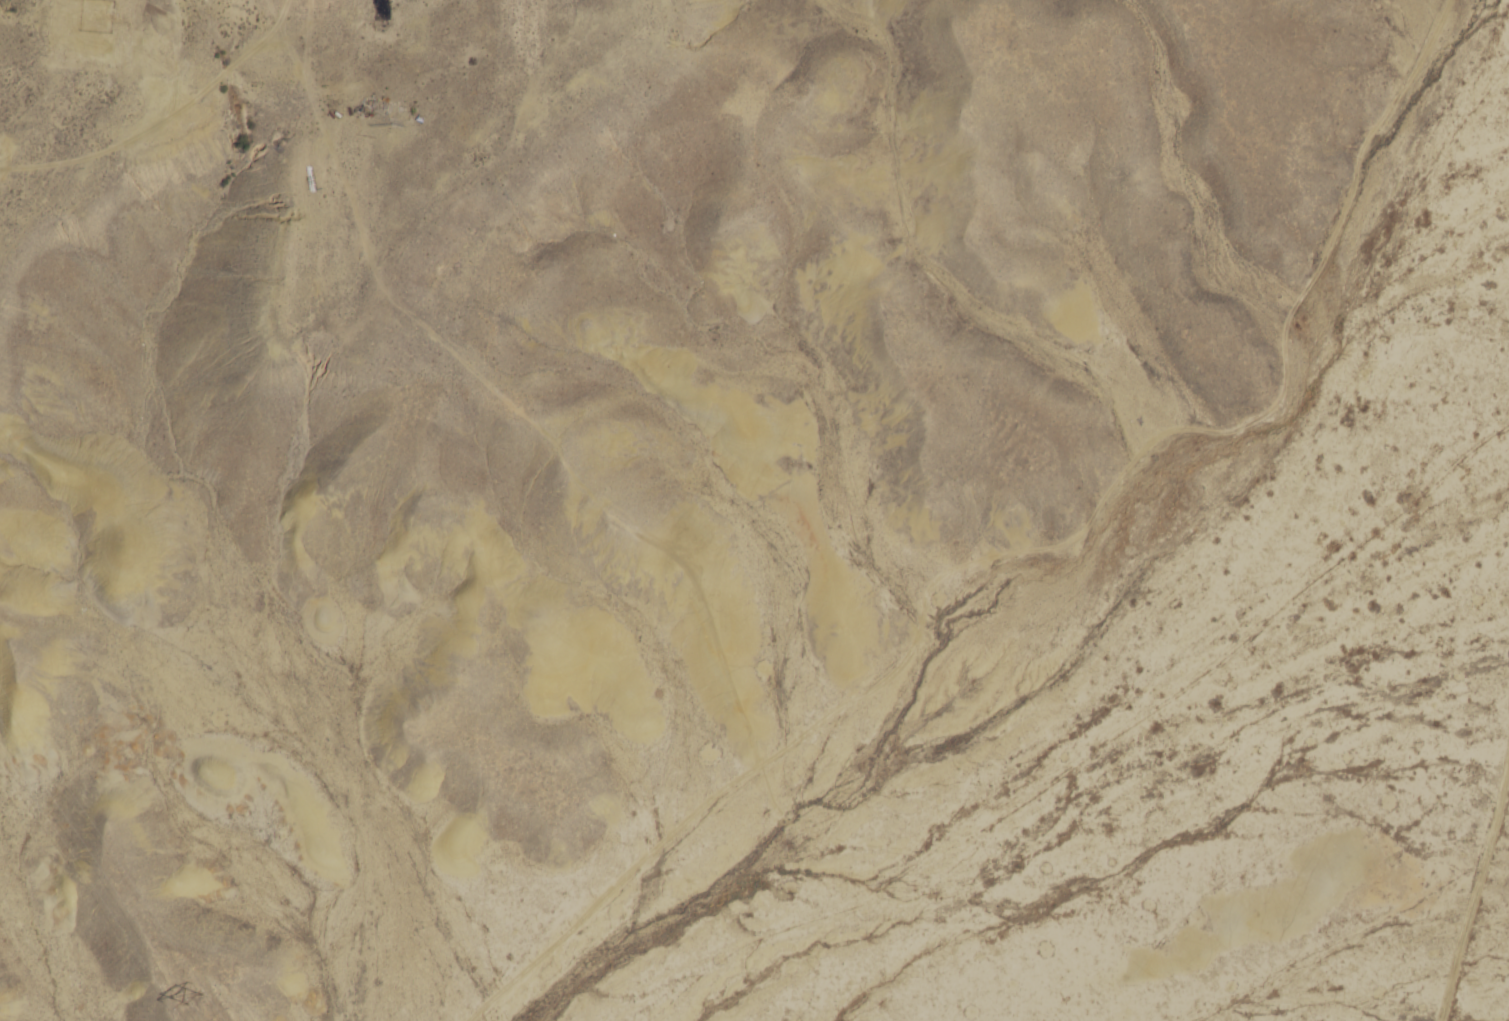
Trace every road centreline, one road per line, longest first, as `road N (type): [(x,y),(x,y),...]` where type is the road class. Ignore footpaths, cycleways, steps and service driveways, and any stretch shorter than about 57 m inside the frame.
road 1 (track): [(1444,1020),(1508,741)]

